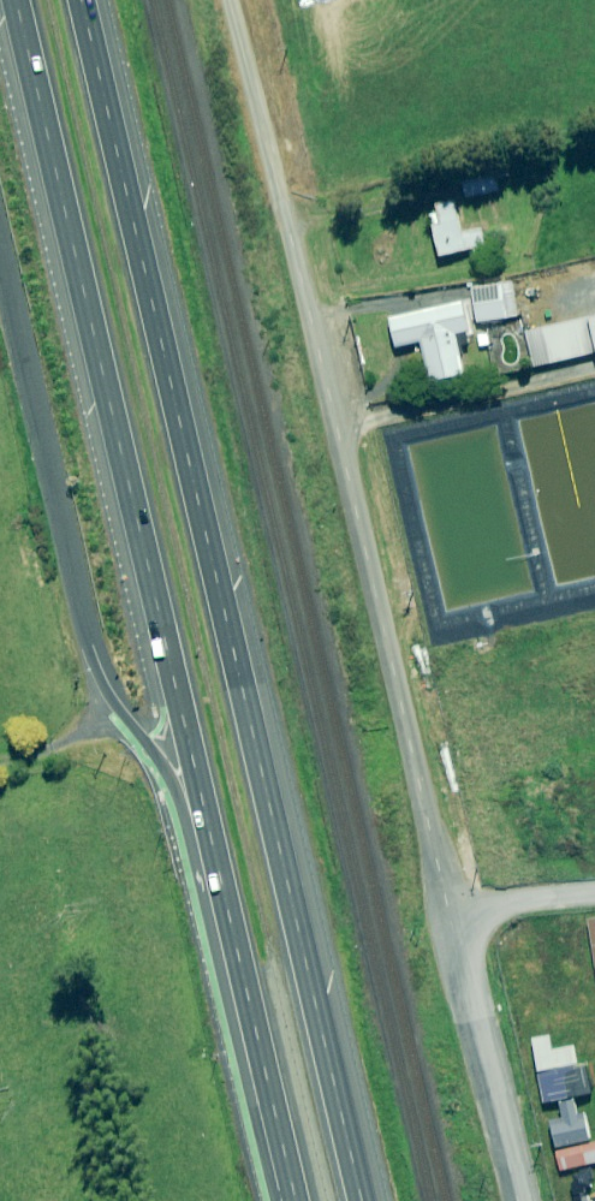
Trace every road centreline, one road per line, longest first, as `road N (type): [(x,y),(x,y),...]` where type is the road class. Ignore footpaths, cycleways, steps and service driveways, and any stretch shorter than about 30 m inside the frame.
road 1 (unclassified): [(243,0),(291,232),(529,1200)]
road 2 (motorway): [(86,0),(366,1200)]
road 3 (motorway): [(282,1156),(19,0)]
road 4 (motorway): [(282,1156),(220,971),(177,795),(123,708)]
road 5 (unclassified): [(123,708),(92,642),(0,281)]

